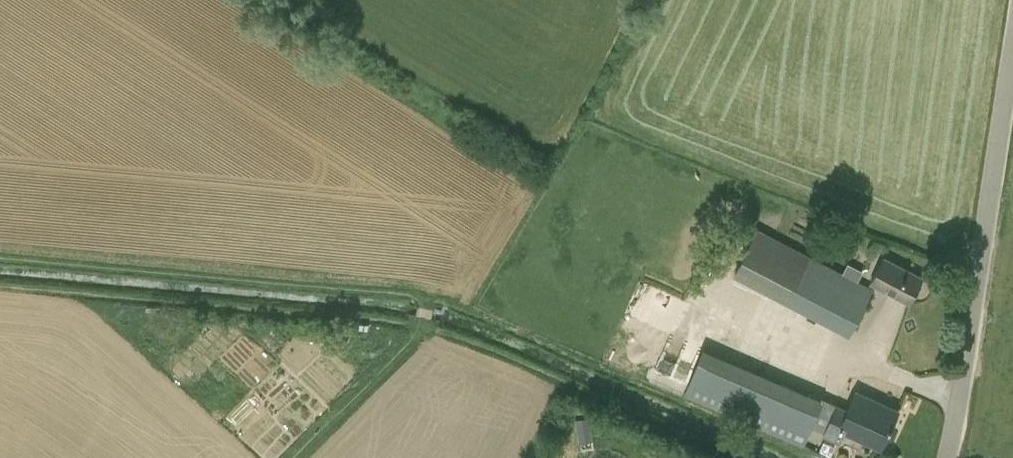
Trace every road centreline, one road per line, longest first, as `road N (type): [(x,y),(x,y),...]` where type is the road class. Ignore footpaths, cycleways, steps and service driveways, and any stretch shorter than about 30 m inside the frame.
road 1 (unclassified): [(946,457),(973,341),(1012,51)]

